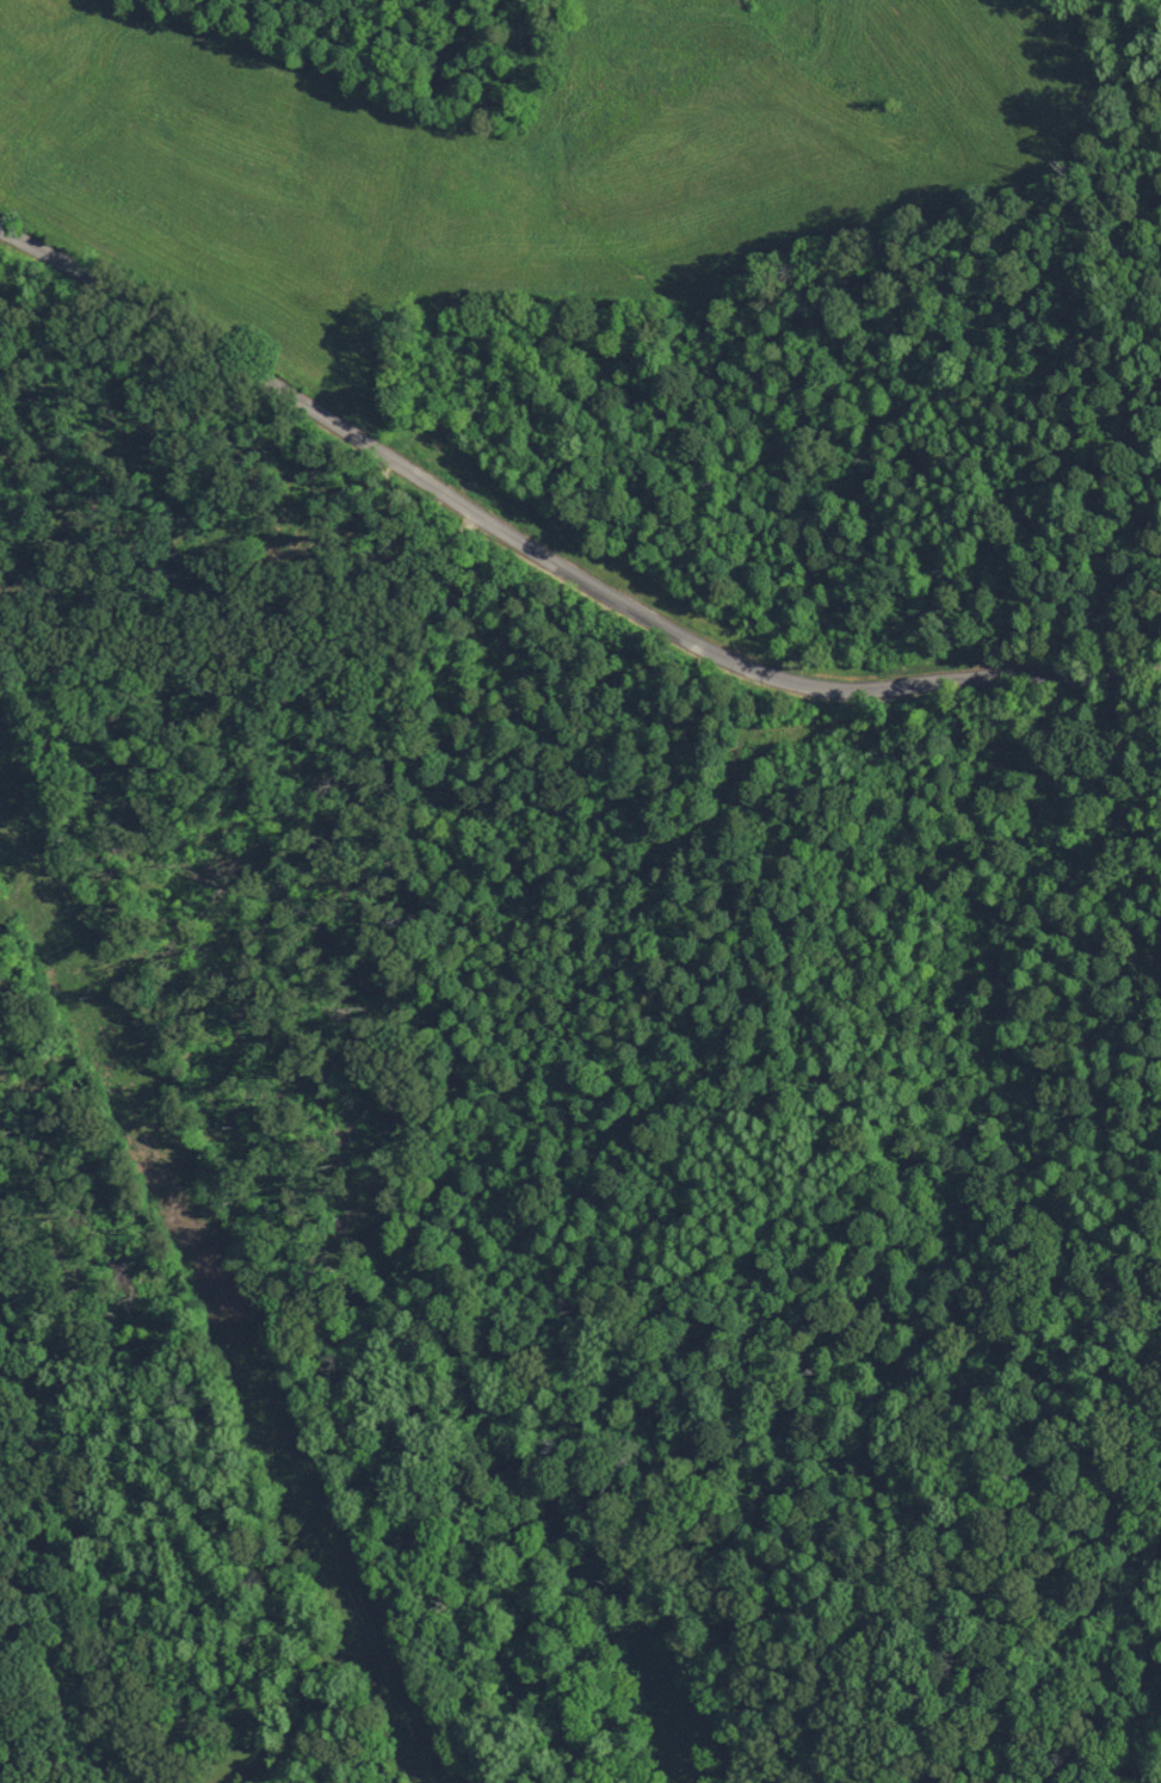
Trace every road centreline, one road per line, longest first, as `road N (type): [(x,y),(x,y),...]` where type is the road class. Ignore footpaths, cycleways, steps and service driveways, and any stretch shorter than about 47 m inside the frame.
road 1 (residential): [(1160,672),(847,690),(752,671),(617,601),(249,372),(0,234)]

